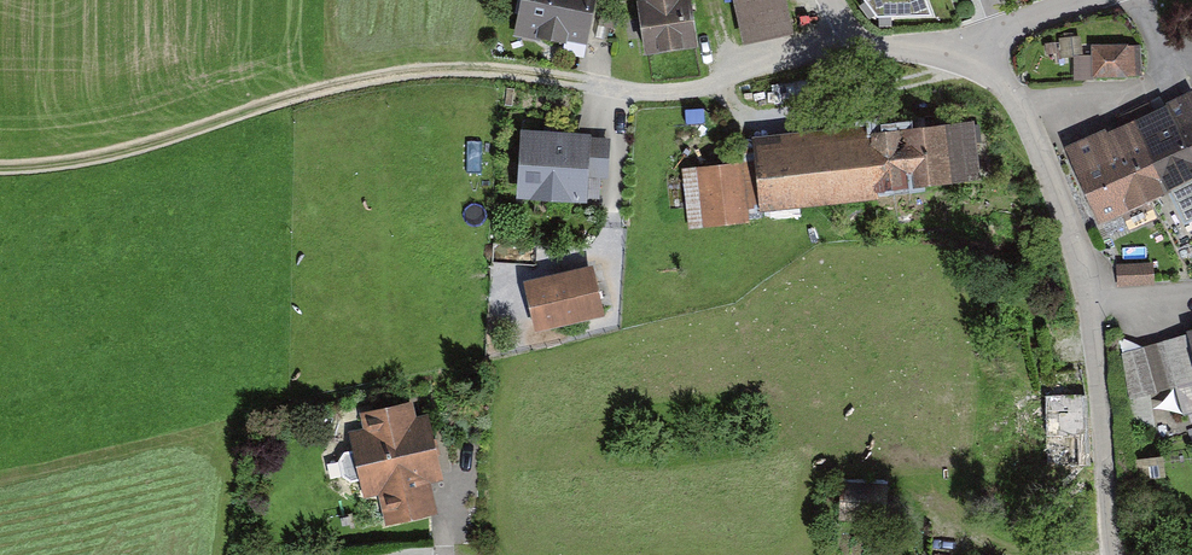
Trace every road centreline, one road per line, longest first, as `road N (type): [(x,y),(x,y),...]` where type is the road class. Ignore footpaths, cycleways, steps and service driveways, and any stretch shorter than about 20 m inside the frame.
road 1 (track): [(582,82),(417,71),(275,101),(140,148),(0,167)]
road 2 (residential): [(971,55),(1008,89),(1073,249),(1092,316),(1114,554)]
road 3 (residential): [(859,46),(691,90),(646,92),(582,82)]
road 4 (residential): [(1099,0),(999,35),(971,55)]

